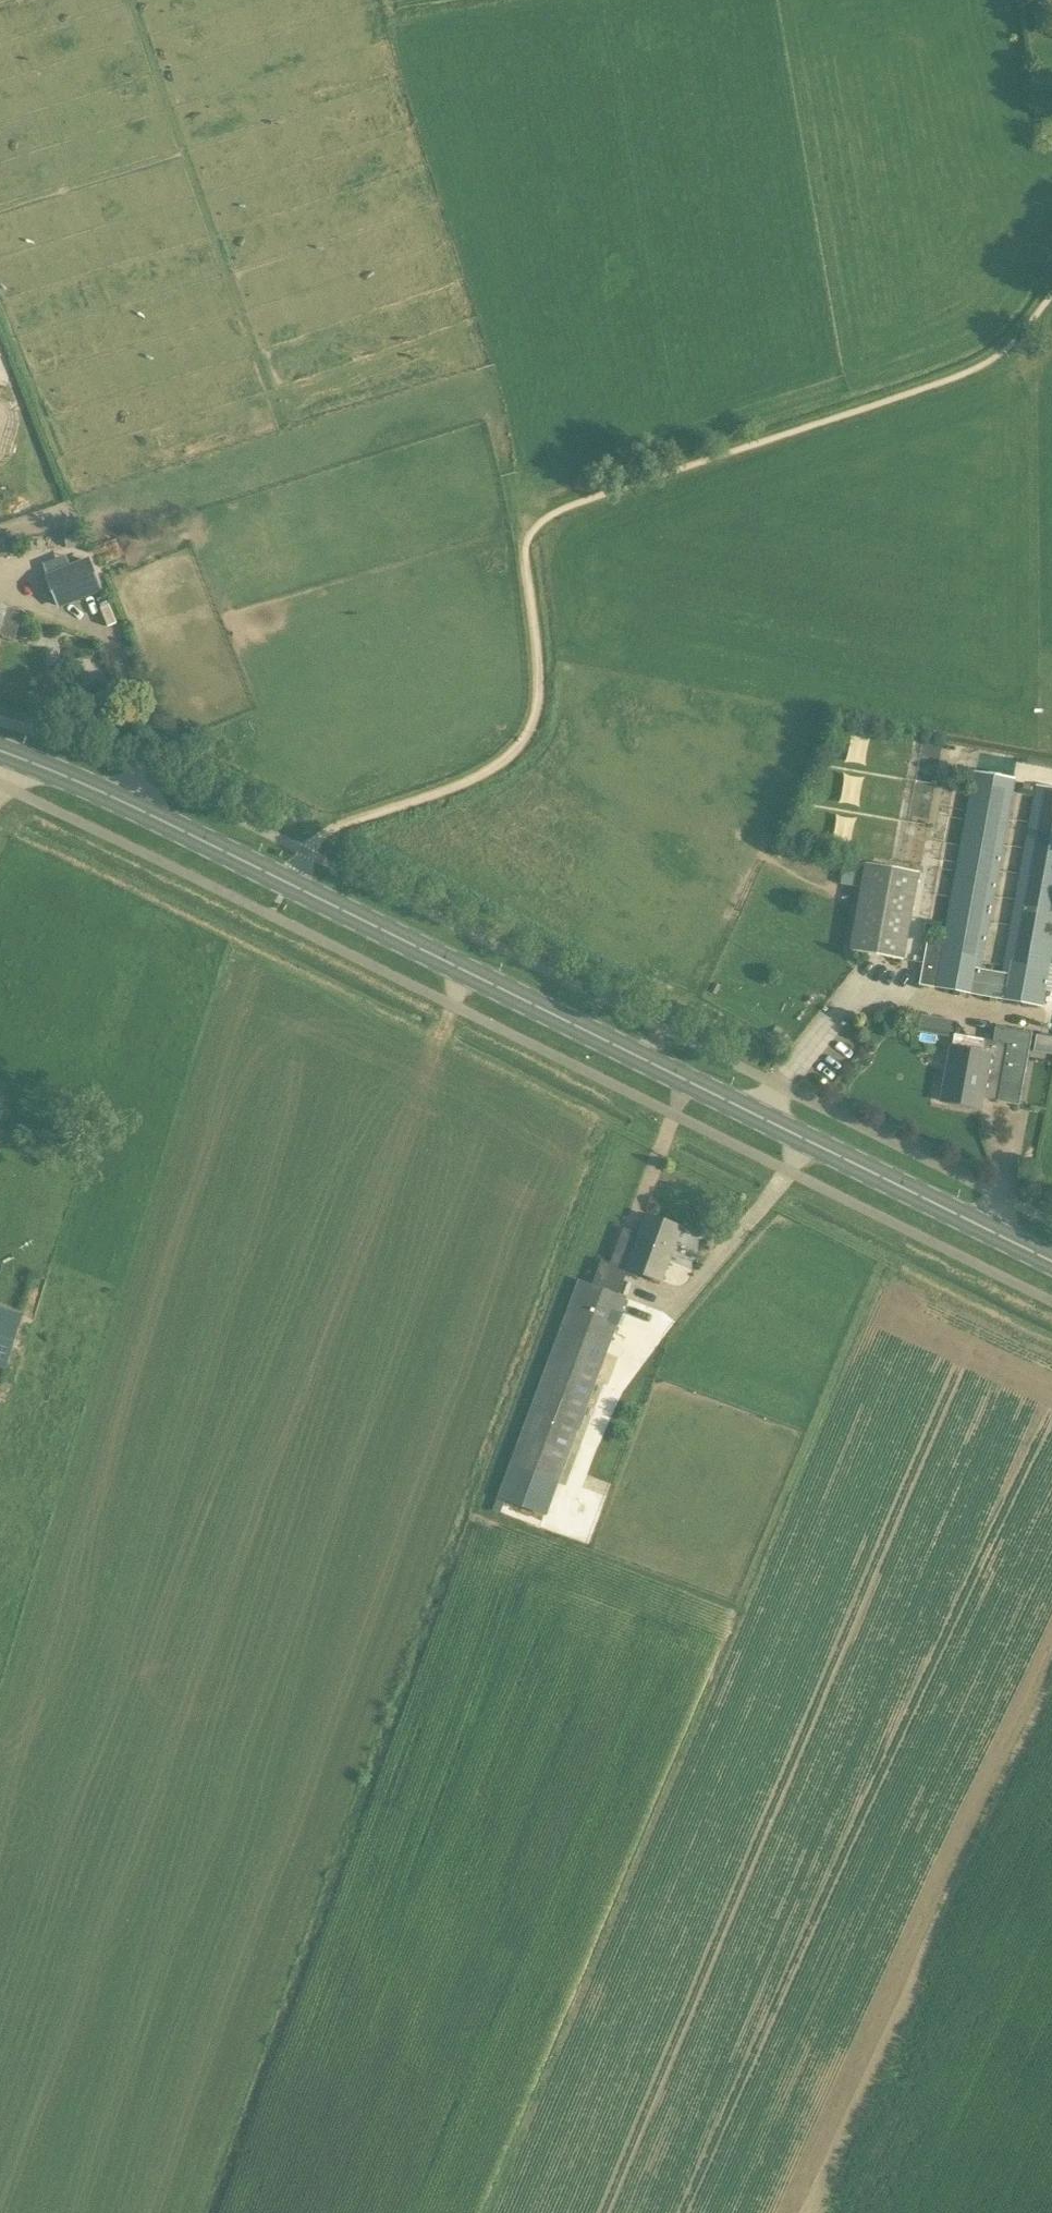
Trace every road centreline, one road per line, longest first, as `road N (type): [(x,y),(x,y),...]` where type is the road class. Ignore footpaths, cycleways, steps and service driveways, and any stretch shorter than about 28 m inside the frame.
road 1 (secondary): [(0,750),(107,792),(1051,1259)]

